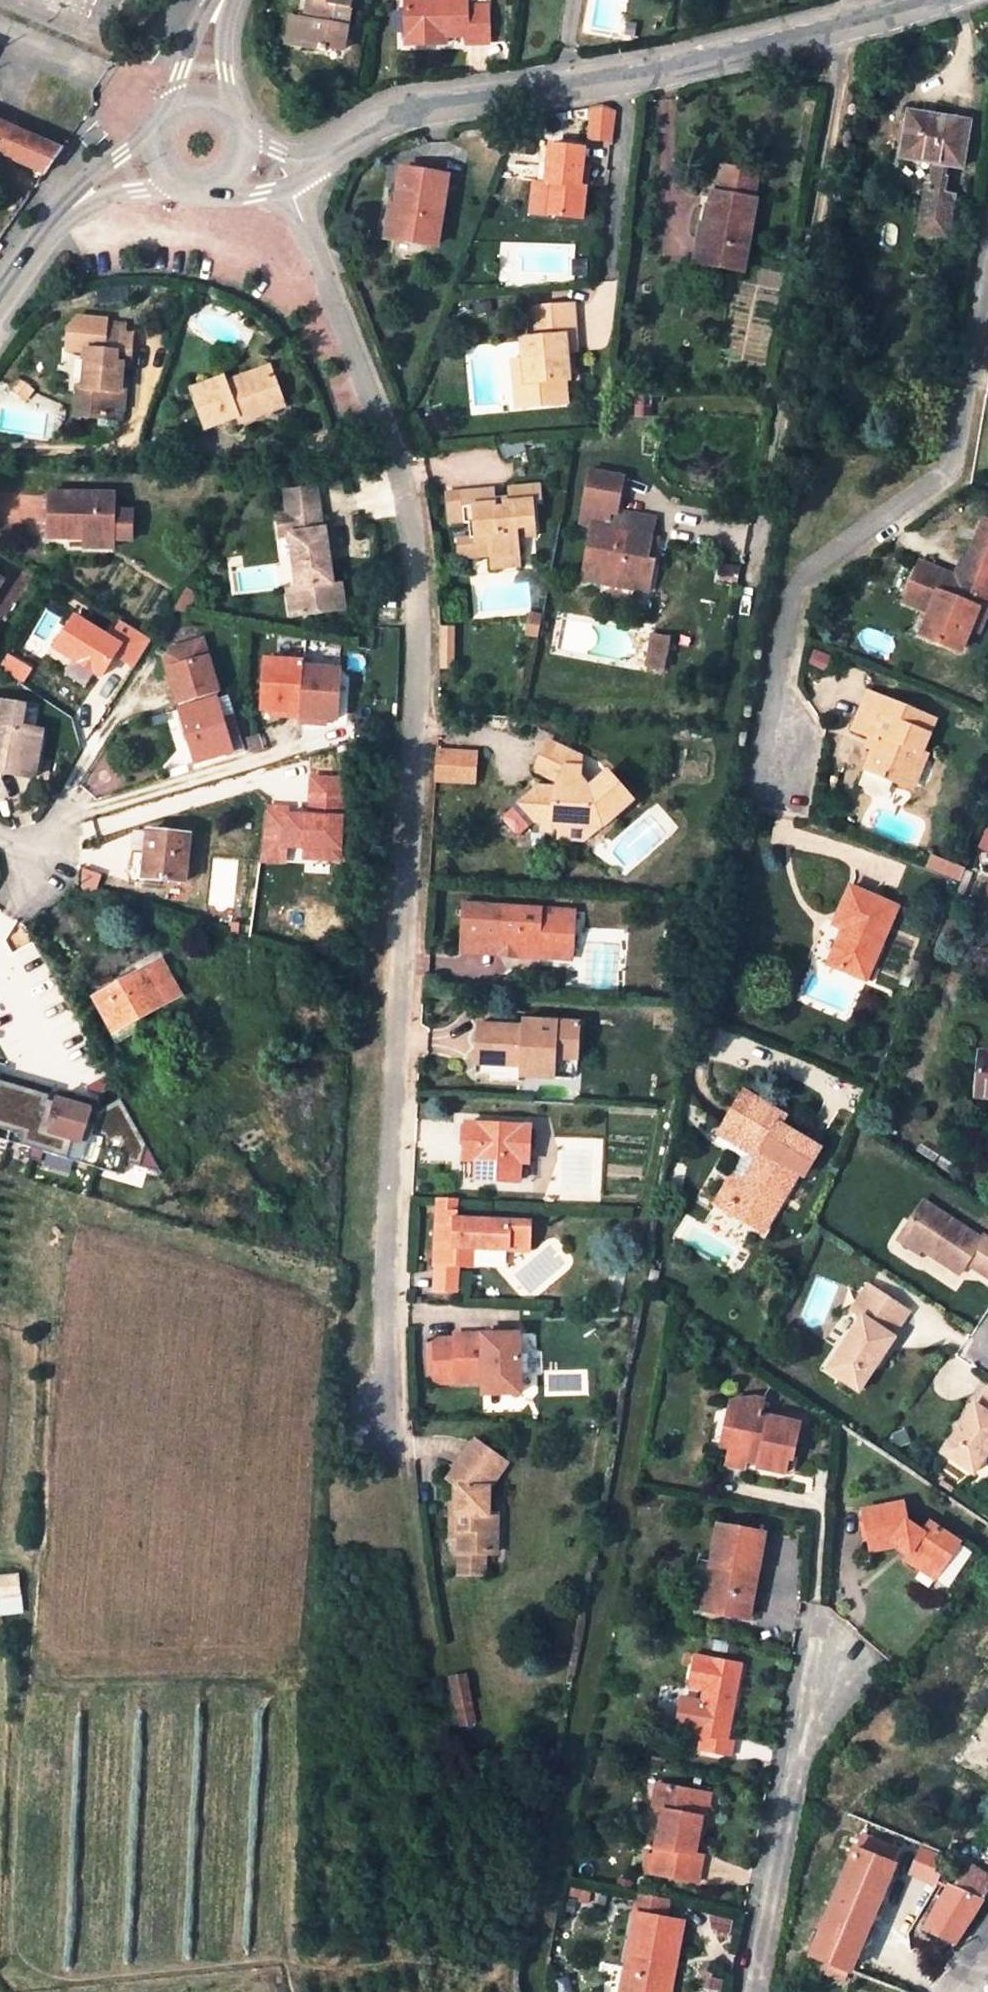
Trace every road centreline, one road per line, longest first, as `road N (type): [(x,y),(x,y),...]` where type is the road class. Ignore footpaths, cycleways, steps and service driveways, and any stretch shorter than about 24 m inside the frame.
road 1 (residential): [(293,177),(395,454),(420,589),(386,1448)]
road 2 (track): [(0,1313),(55,1328),(14,1936),(62,1990),(494,1955)]
road 3 (residential): [(941,0),(631,81),(411,113),(378,122),(293,177)]
road 4 (residential): [(763,771),(797,580),(941,474),(955,447),(987,258)]
road 5 (residential): [(828,1651),(805,1714),(754,1991)]
road 6 (unclassified): [(76,204),(0,299)]
road 7 (residential): [(223,1),(192,44),(176,109)]

